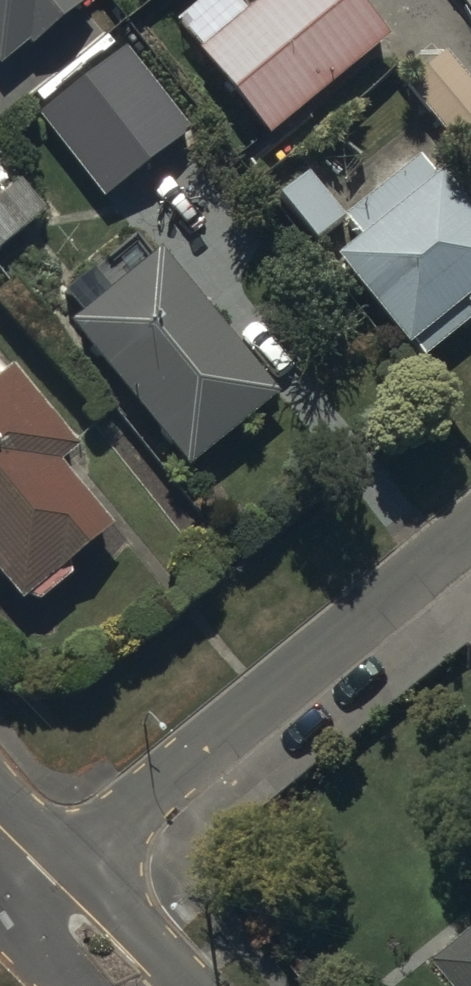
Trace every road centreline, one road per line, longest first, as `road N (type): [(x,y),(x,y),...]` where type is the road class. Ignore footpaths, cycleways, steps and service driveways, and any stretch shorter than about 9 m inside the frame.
road 1 (residential): [(55,892),(470,551)]
road 2 (residential): [(55,892),(95,901),(171,985)]

